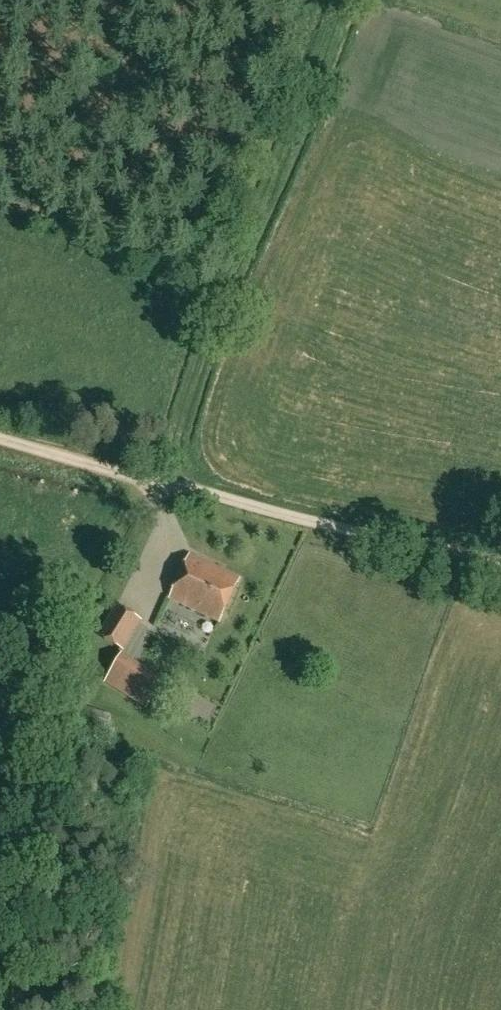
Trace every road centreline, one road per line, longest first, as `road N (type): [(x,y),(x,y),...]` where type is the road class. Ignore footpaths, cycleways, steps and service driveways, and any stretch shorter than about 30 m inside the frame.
road 1 (track): [(343,0),(221,298),(158,481)]
road 2 (track): [(133,475),(500,561)]
road 3 (track): [(66,649),(12,1009)]
road 4 (track): [(0,440),(133,475)]

